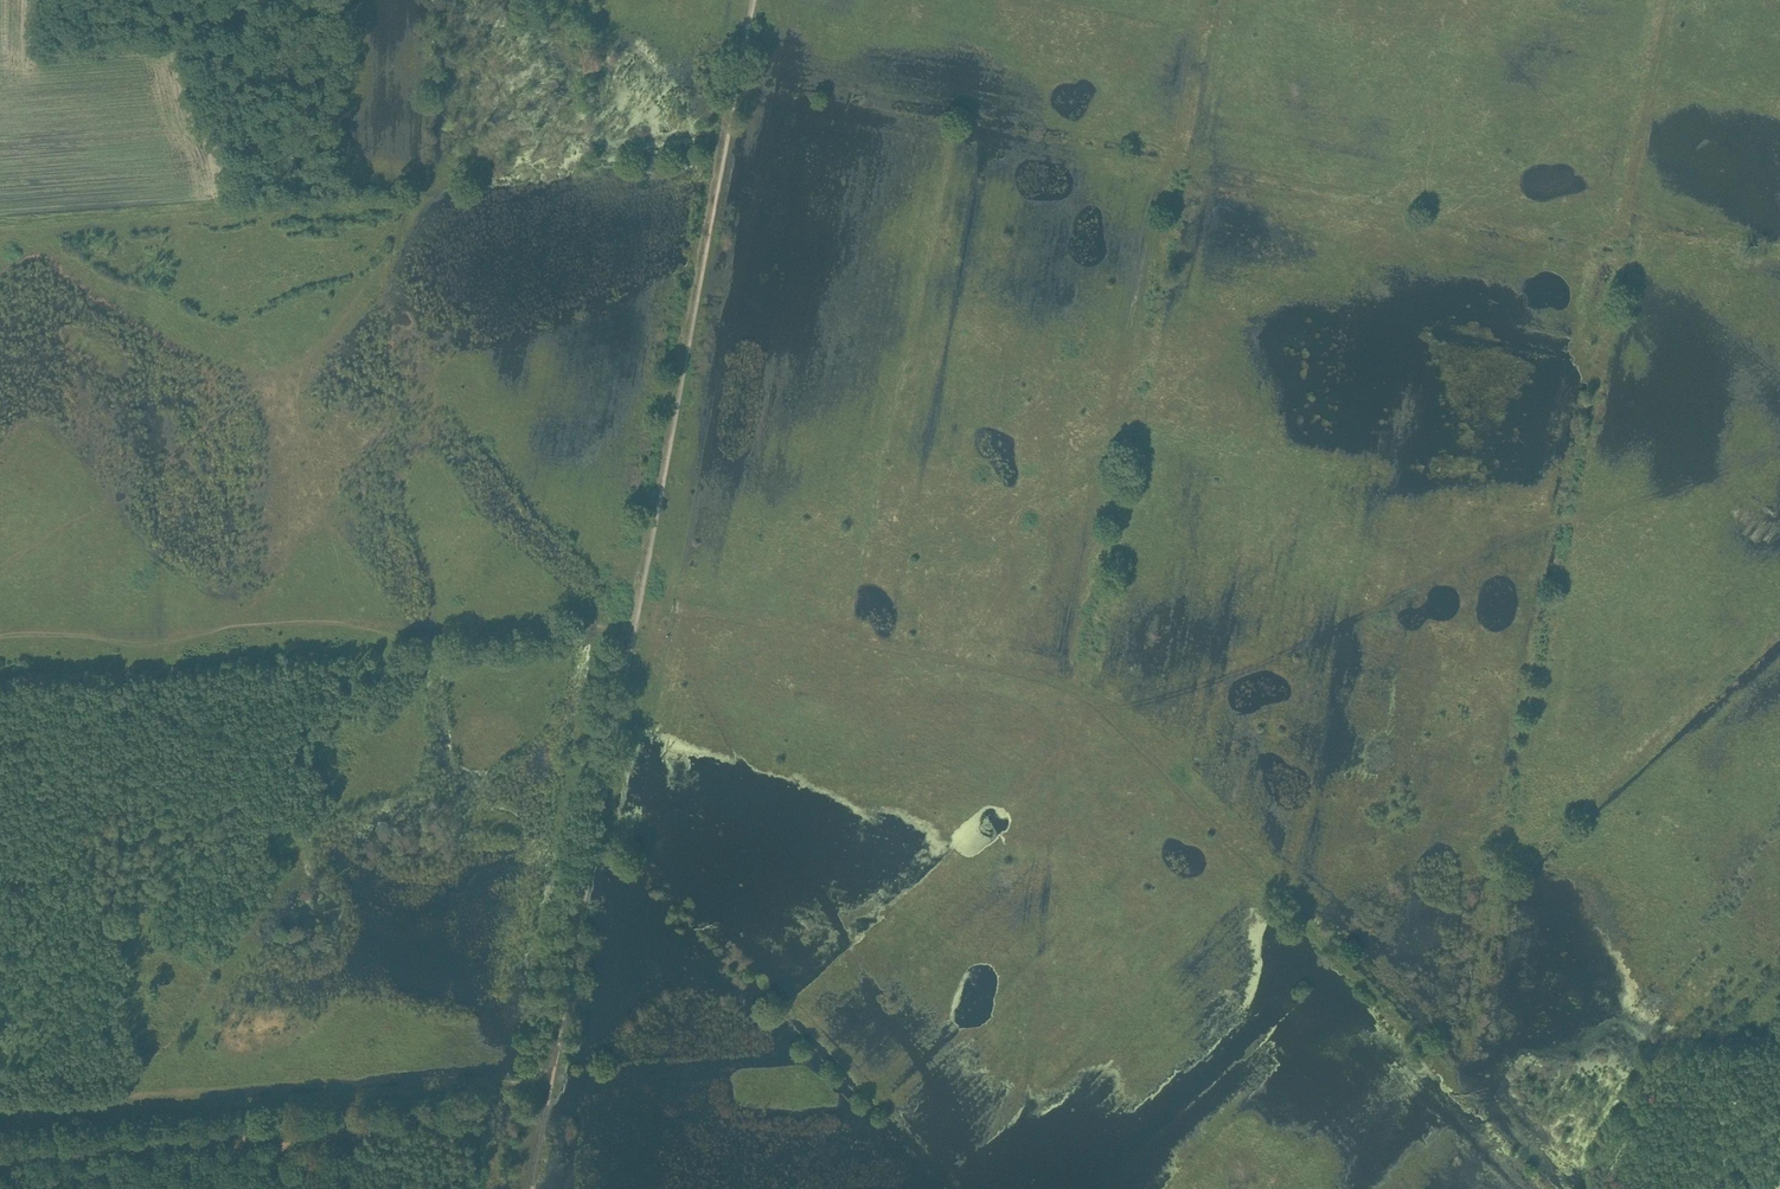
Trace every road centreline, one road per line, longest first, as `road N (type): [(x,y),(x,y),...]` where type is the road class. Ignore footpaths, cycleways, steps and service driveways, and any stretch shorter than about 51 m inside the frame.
road 1 (track): [(551,1087),(0,1131)]

